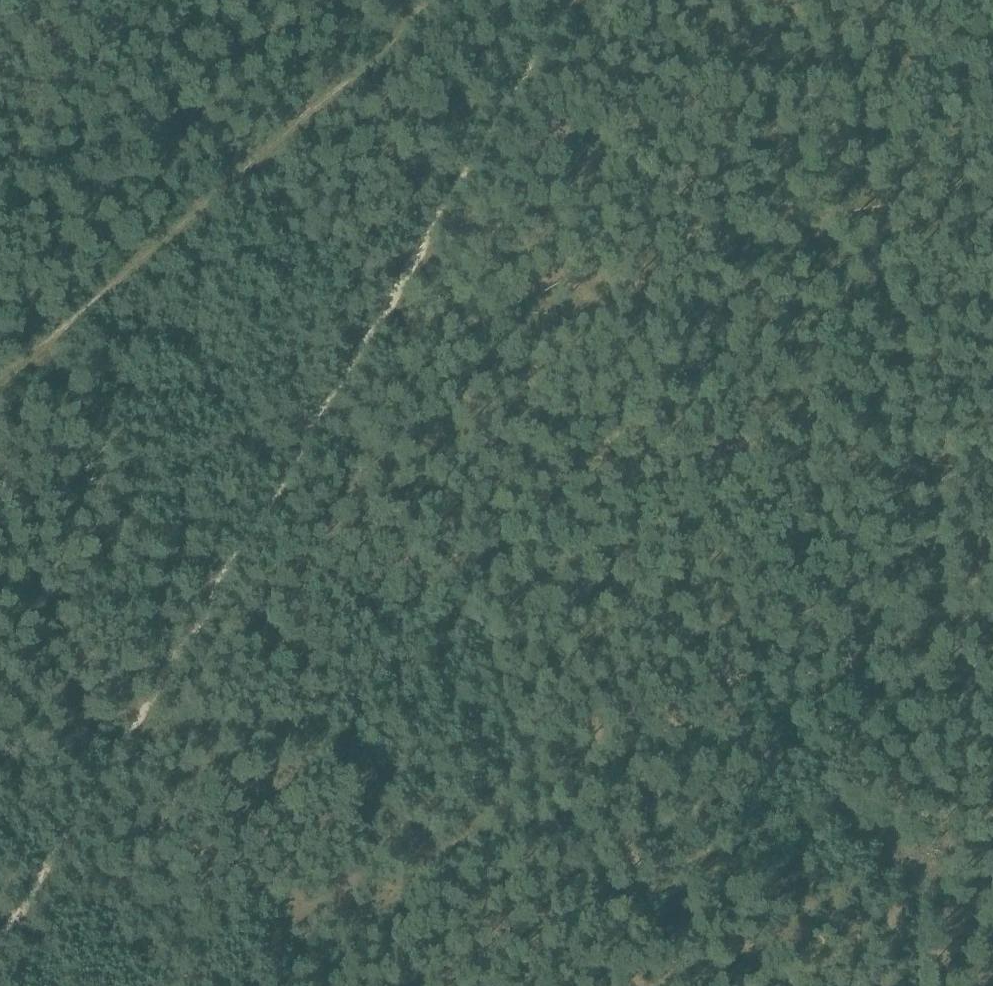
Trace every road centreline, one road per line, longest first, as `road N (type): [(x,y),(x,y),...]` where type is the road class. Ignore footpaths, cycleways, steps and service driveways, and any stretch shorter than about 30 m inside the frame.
road 1 (track): [(438,0),(0,383)]

